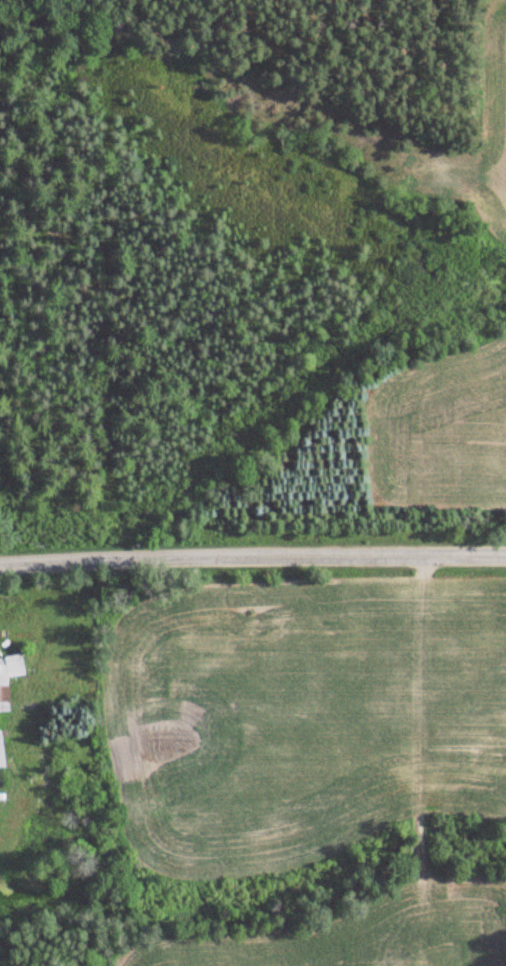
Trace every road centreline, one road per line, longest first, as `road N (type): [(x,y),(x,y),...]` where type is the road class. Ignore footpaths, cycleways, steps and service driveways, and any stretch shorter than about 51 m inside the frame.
road 1 (residential): [(505,565),(0,567)]

